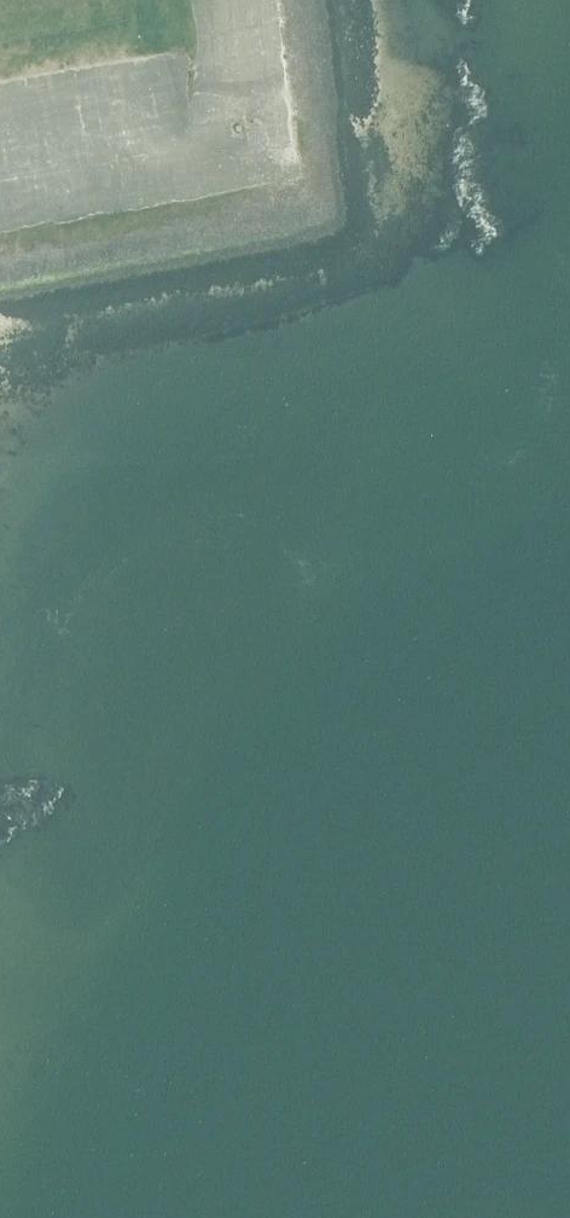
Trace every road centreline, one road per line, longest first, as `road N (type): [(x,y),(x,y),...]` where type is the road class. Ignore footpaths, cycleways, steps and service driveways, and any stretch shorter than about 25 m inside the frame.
road 1 (unclassified): [(219,0),(233,112),(0,135)]

